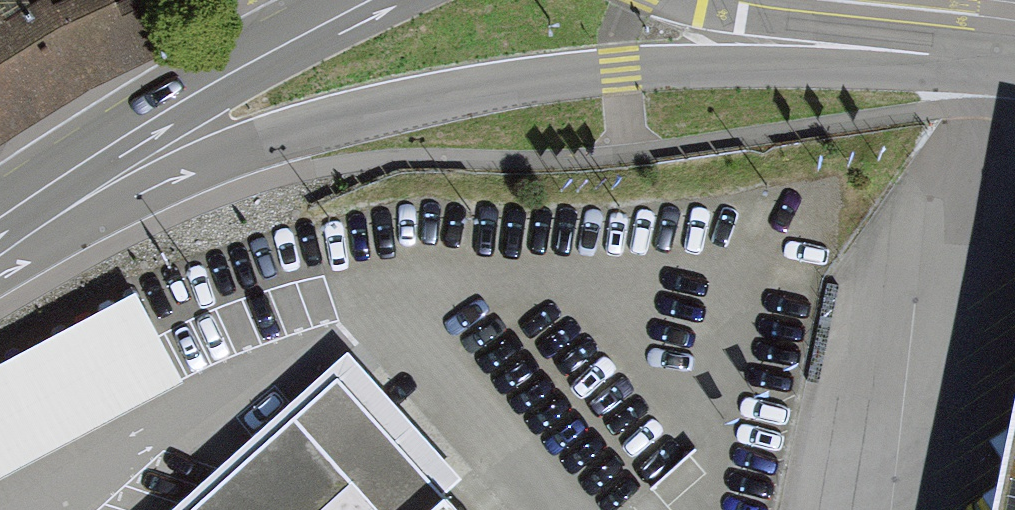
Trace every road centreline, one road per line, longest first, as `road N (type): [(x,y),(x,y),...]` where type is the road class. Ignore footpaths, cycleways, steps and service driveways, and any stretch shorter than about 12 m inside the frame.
road 1 (tertiary): [(0,227),(375,111),(619,82),(979,64)]
road 2 (primary): [(0,214),(191,89),(363,0)]
road 3 (tertiary): [(979,64),(715,0)]

